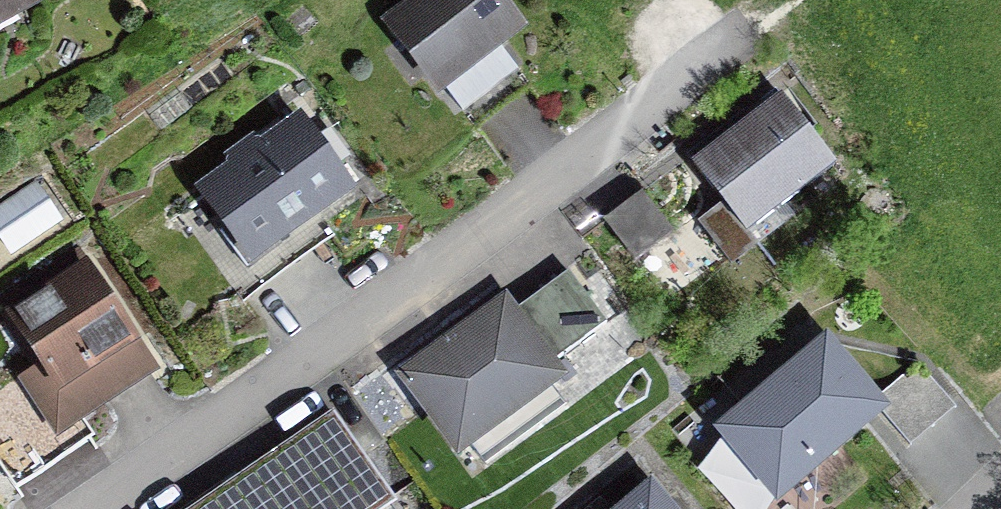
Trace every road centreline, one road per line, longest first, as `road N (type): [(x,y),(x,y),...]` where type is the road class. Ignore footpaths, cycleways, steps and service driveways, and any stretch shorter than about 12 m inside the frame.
road 1 (residential): [(710,62),(89,508)]

